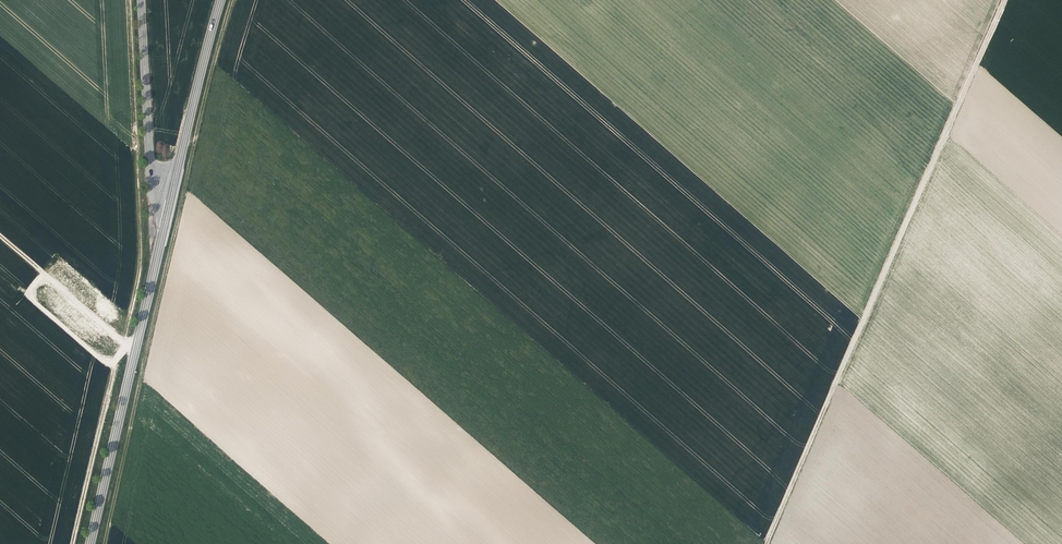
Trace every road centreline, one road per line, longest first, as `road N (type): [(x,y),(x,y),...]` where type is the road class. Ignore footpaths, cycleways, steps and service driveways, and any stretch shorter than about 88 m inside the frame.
road 1 (track): [(1002,0),(767,543)]
road 2 (track): [(230,0),(105,543)]
road 3 (track): [(128,0),(142,265),(125,341)]
road 4 (secondary): [(90,543),(165,221)]
road 5 (track): [(72,543),(113,364)]
road 6 (secondary): [(176,176),(220,0)]
road 7 (unclassified): [(149,157),(140,0)]

